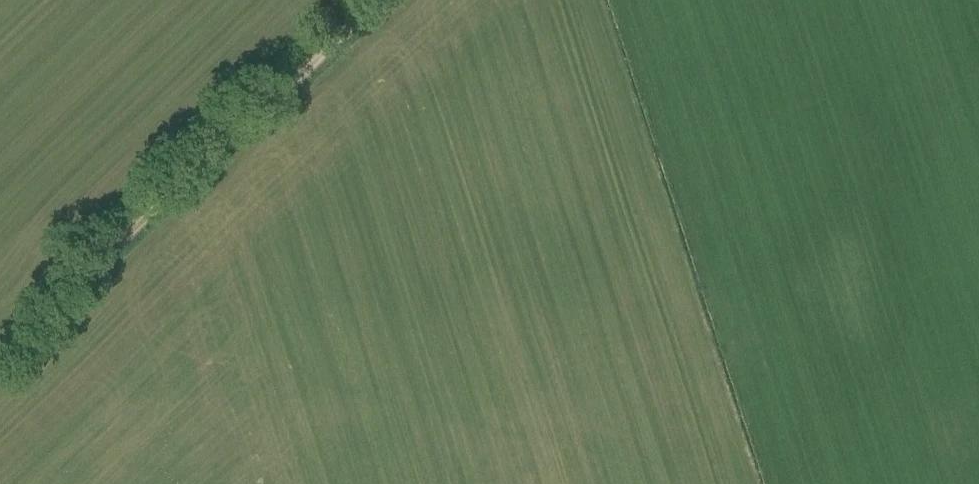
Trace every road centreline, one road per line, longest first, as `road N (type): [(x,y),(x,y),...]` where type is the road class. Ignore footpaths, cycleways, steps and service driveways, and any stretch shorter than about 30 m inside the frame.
road 1 (track): [(374,0),(0,347)]

